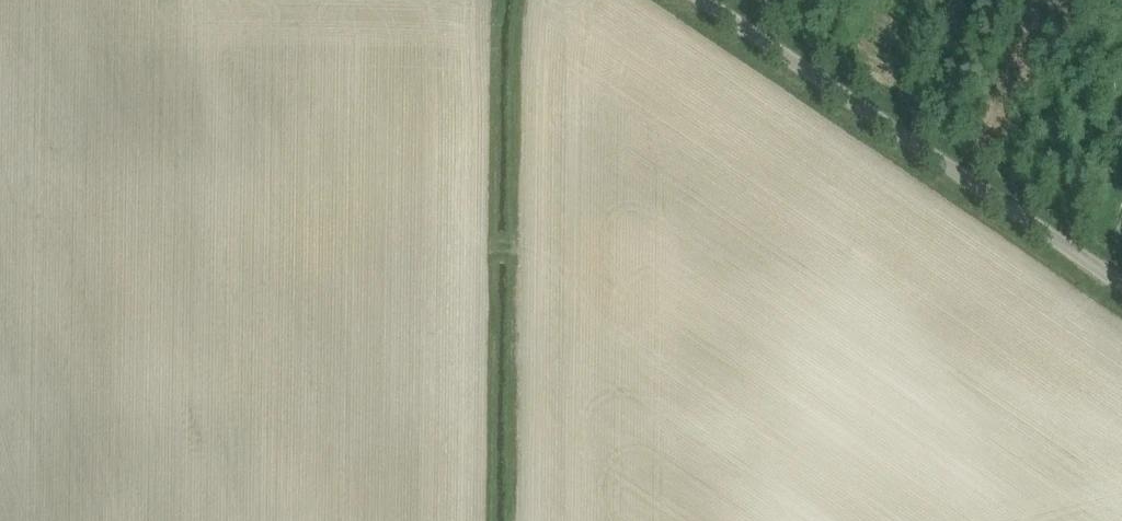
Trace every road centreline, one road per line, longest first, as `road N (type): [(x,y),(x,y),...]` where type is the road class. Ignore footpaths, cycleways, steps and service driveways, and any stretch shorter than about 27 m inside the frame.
road 1 (unclassified): [(1121,275),(722,0)]

